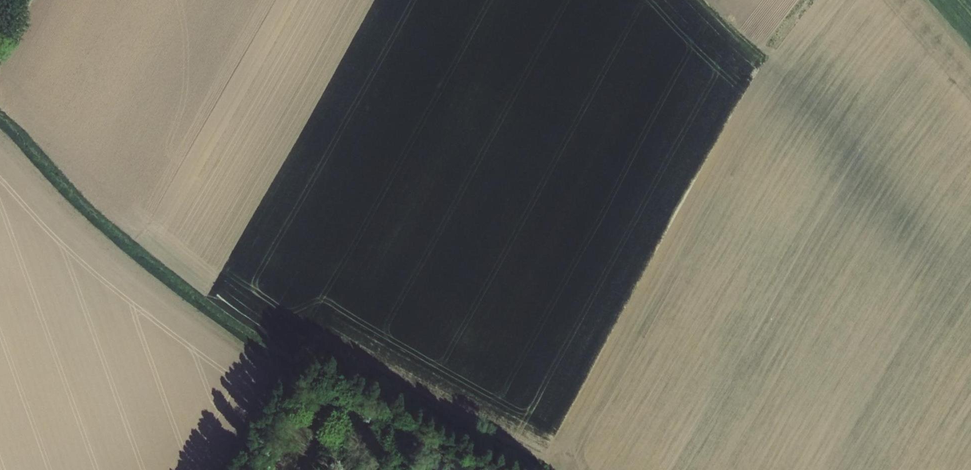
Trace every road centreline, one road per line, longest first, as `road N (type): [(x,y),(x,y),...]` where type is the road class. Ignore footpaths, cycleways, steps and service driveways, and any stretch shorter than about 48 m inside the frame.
road 1 (track): [(0,119),(119,240),(230,327),(294,365),(297,375)]

